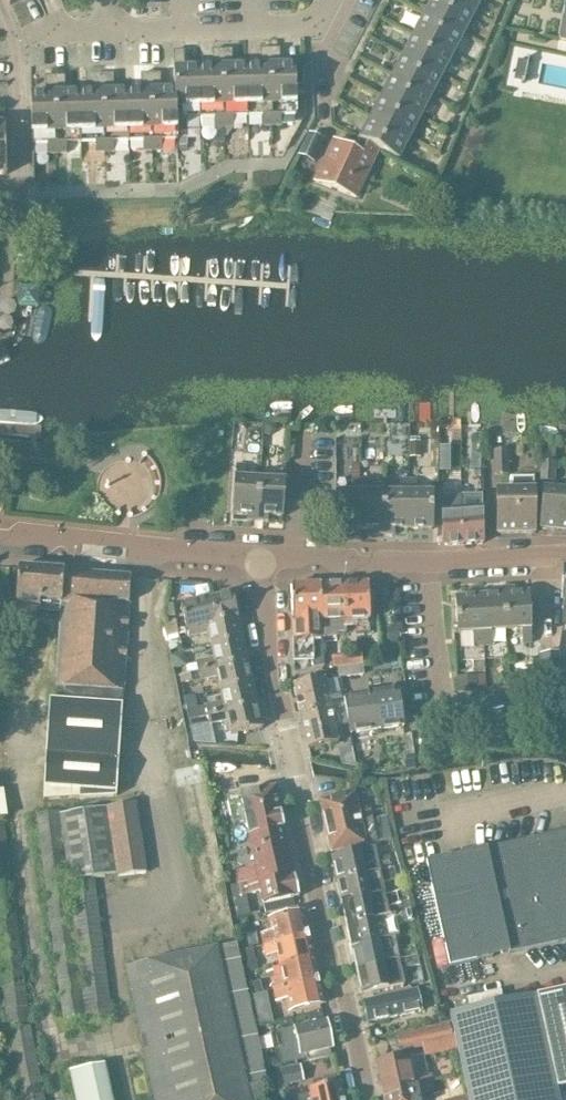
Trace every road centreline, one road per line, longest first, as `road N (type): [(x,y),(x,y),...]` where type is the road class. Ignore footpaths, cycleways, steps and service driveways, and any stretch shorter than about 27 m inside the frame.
road 1 (residential): [(363,1099),(275,685),(261,553)]
road 2 (residential): [(261,553),(565,556)]
road 3 (residential): [(0,534),(261,553)]
road 4 (residential): [(112,31),(317,27),(330,0)]
road 5 (residential): [(14,37),(20,197),(0,197)]

